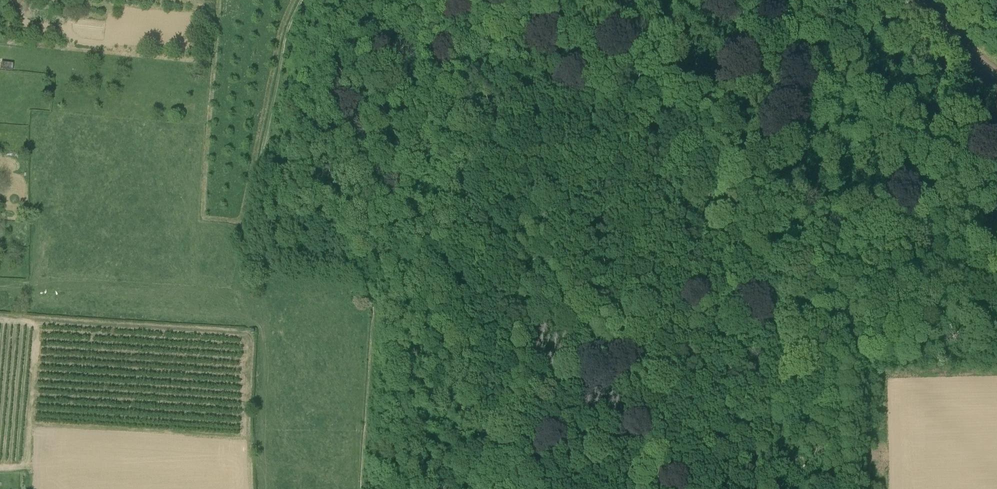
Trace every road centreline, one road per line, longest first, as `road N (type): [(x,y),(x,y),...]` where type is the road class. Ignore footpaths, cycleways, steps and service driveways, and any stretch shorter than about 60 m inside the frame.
road 1 (secondary): [(996,82),(896,0)]

